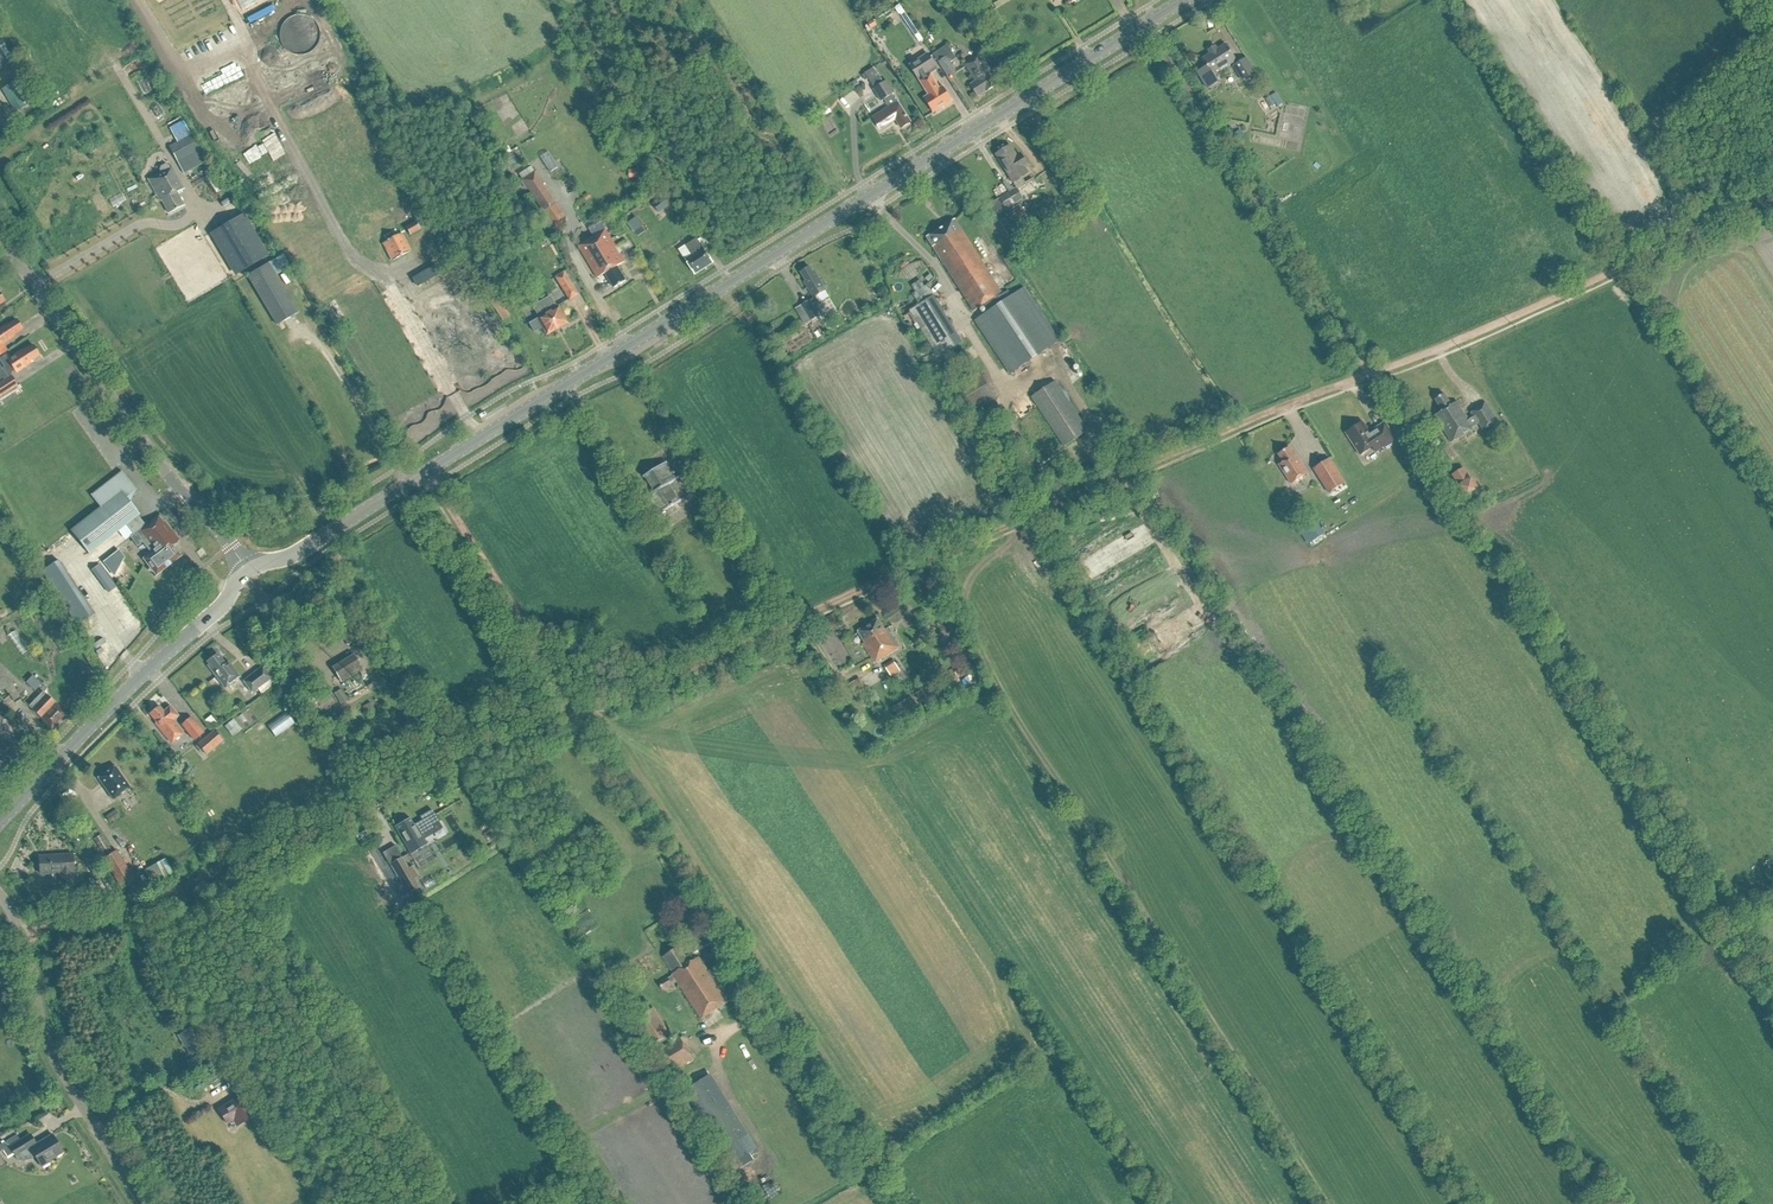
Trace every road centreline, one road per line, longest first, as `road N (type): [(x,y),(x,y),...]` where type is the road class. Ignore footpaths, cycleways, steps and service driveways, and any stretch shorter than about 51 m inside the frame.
road 1 (track): [(1367,376),(576,711),(122,914),(25,934)]
road 2 (primary): [(248,571),(298,552),(1185,0)]
road 3 (track): [(427,473),(719,926),(721,943)]
road 4 (track): [(1772,200),(1367,376)]
road 5 (tertiary): [(248,571),(167,475),(0,235)]
road 6 (track): [(1367,376),(1147,23)]
road 7 (primary): [(0,820),(223,604),(248,571)]
road 8 (unclassified): [(140,1203),(76,1106),(40,1030),(25,934),(0,896)]

